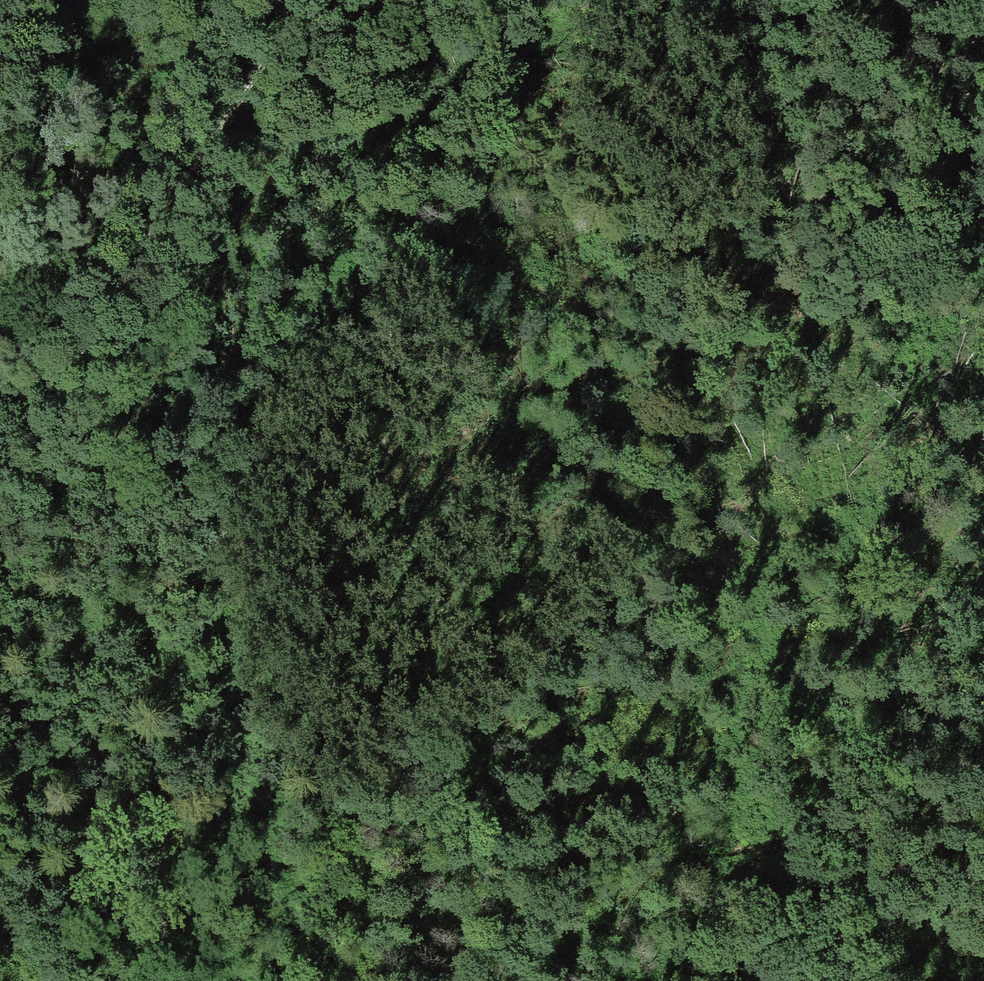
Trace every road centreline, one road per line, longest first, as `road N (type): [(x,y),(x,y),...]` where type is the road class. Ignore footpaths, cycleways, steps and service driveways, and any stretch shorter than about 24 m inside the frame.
road 1 (track): [(0,908),(76,893),(160,829),(216,715),(274,460),(359,346),(501,195),(607,0)]
road 2 (track): [(759,980),(803,887),(893,565),(920,334),(921,231),(907,72),(917,0)]
road 3 (track): [(302,0),(0,485)]
road 4 (track): [(983,946),(803,887)]
road 5 (track): [(0,916),(155,980)]
road 6 (track): [(824,810),(983,803)]

